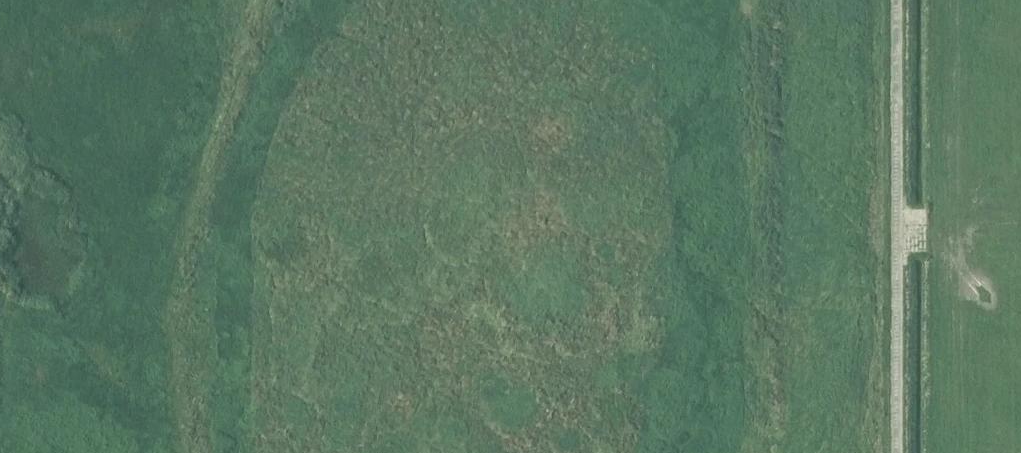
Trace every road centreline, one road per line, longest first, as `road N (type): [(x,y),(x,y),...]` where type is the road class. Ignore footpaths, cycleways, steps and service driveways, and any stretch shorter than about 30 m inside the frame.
road 1 (track): [(895,0),(896,452)]

